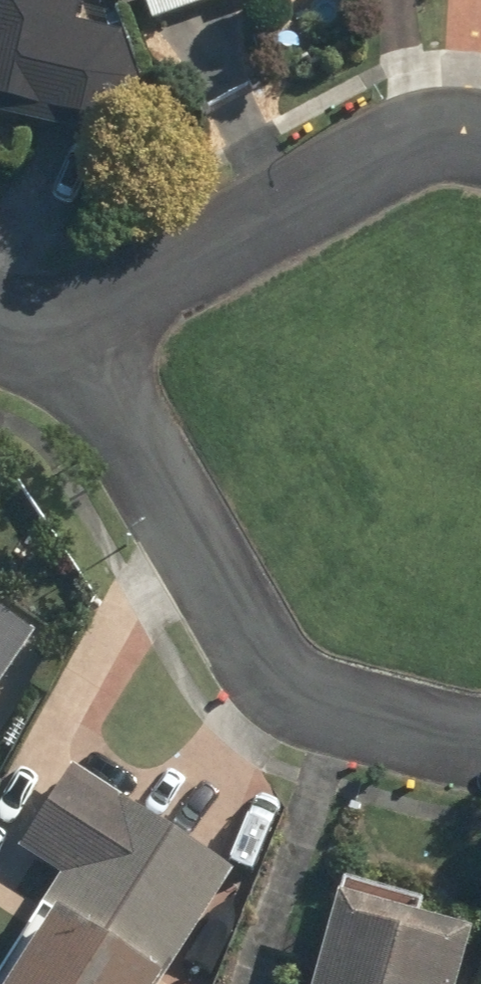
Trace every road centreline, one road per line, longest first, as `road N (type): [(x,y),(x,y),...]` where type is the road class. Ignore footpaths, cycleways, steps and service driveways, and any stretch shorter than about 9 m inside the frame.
road 1 (residential): [(61,339),(397,156),(456,132),(480,137)]
road 2 (residential): [(235,617),(61,339)]
road 3 (residential): [(480,743),(325,713),(272,676),(235,617)]

